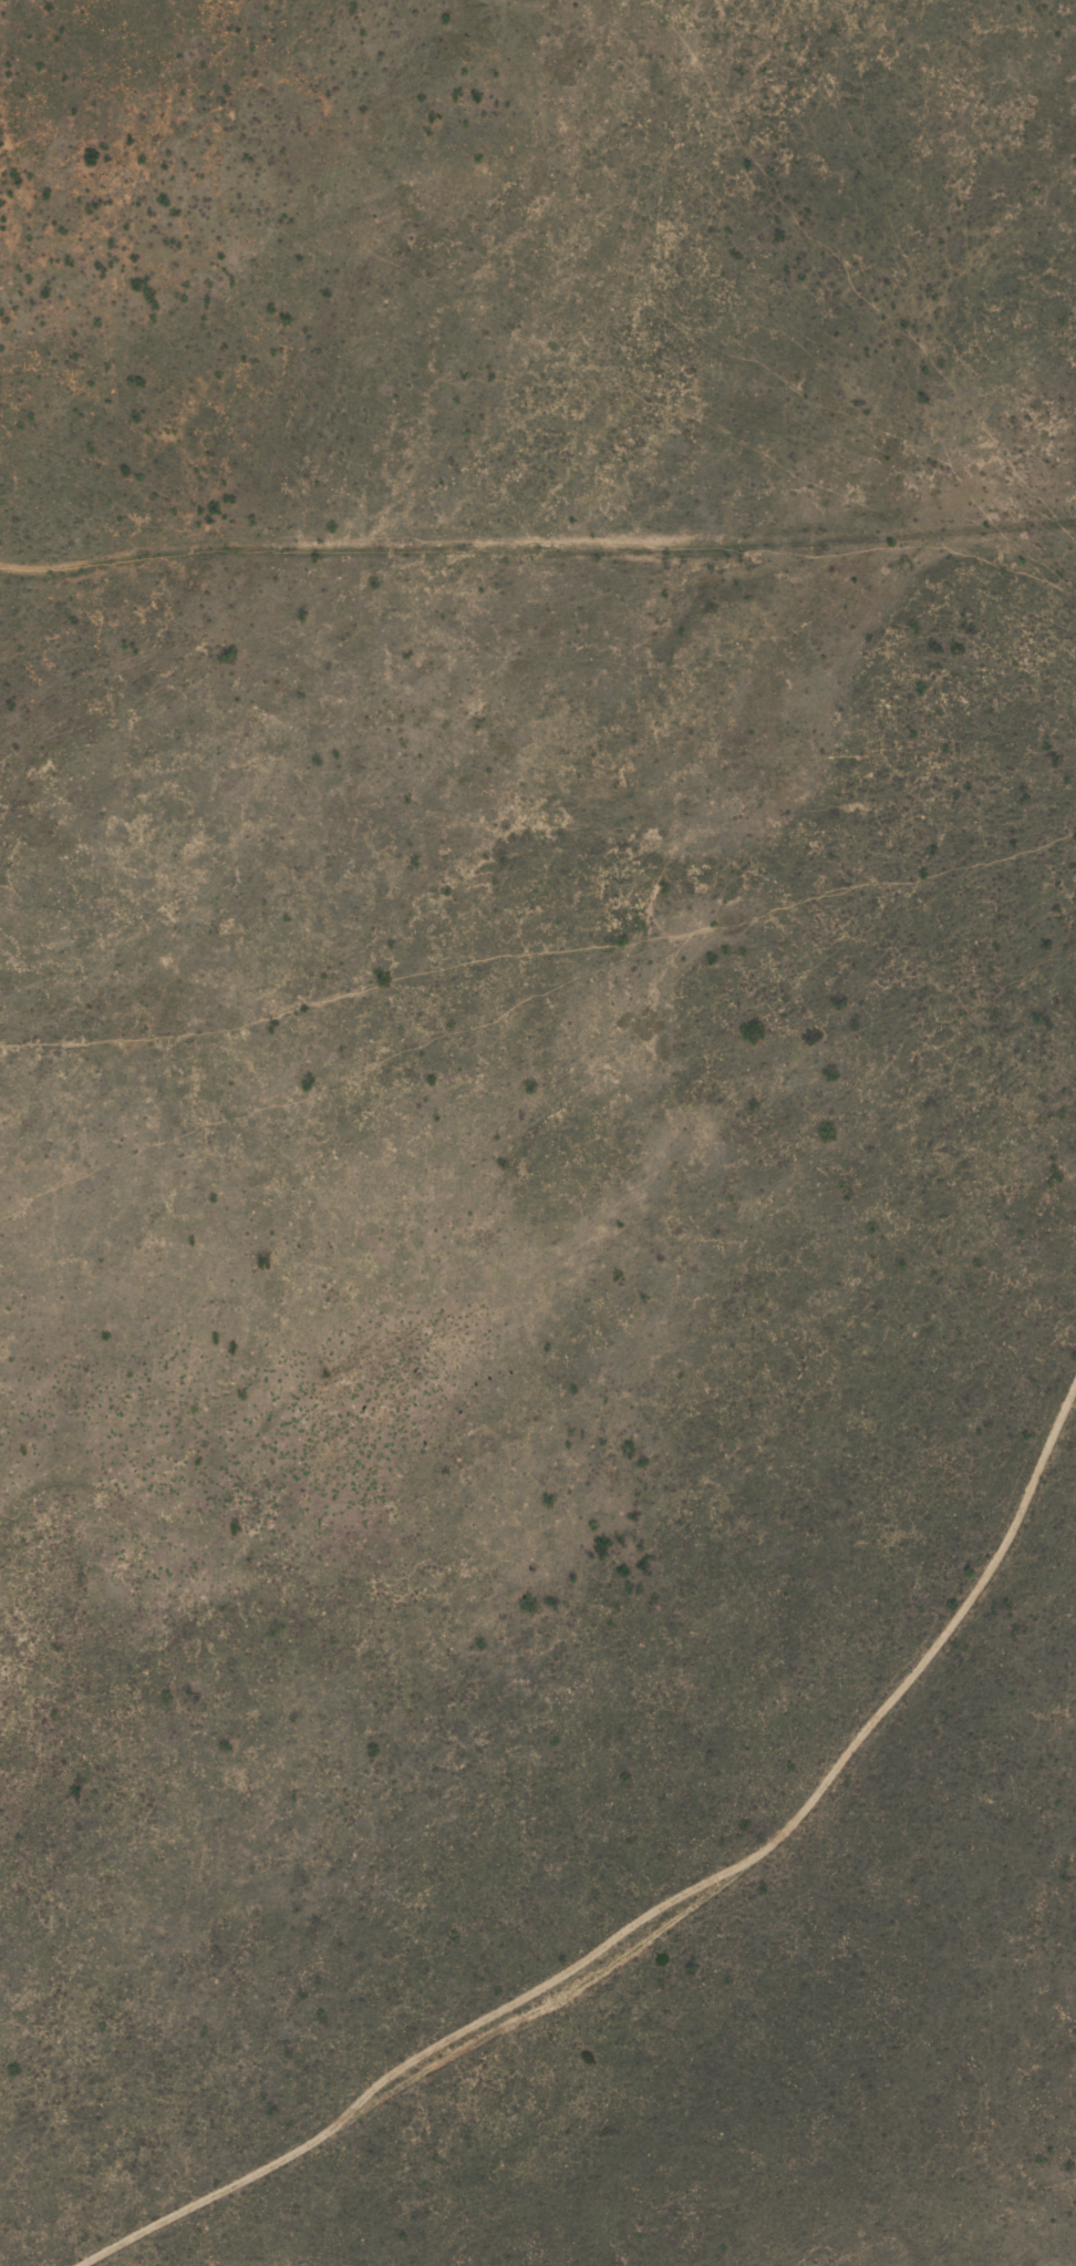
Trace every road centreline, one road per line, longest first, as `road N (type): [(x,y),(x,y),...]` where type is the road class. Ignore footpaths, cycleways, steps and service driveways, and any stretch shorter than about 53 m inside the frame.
road 1 (residential): [(0,595),(1075,550)]

